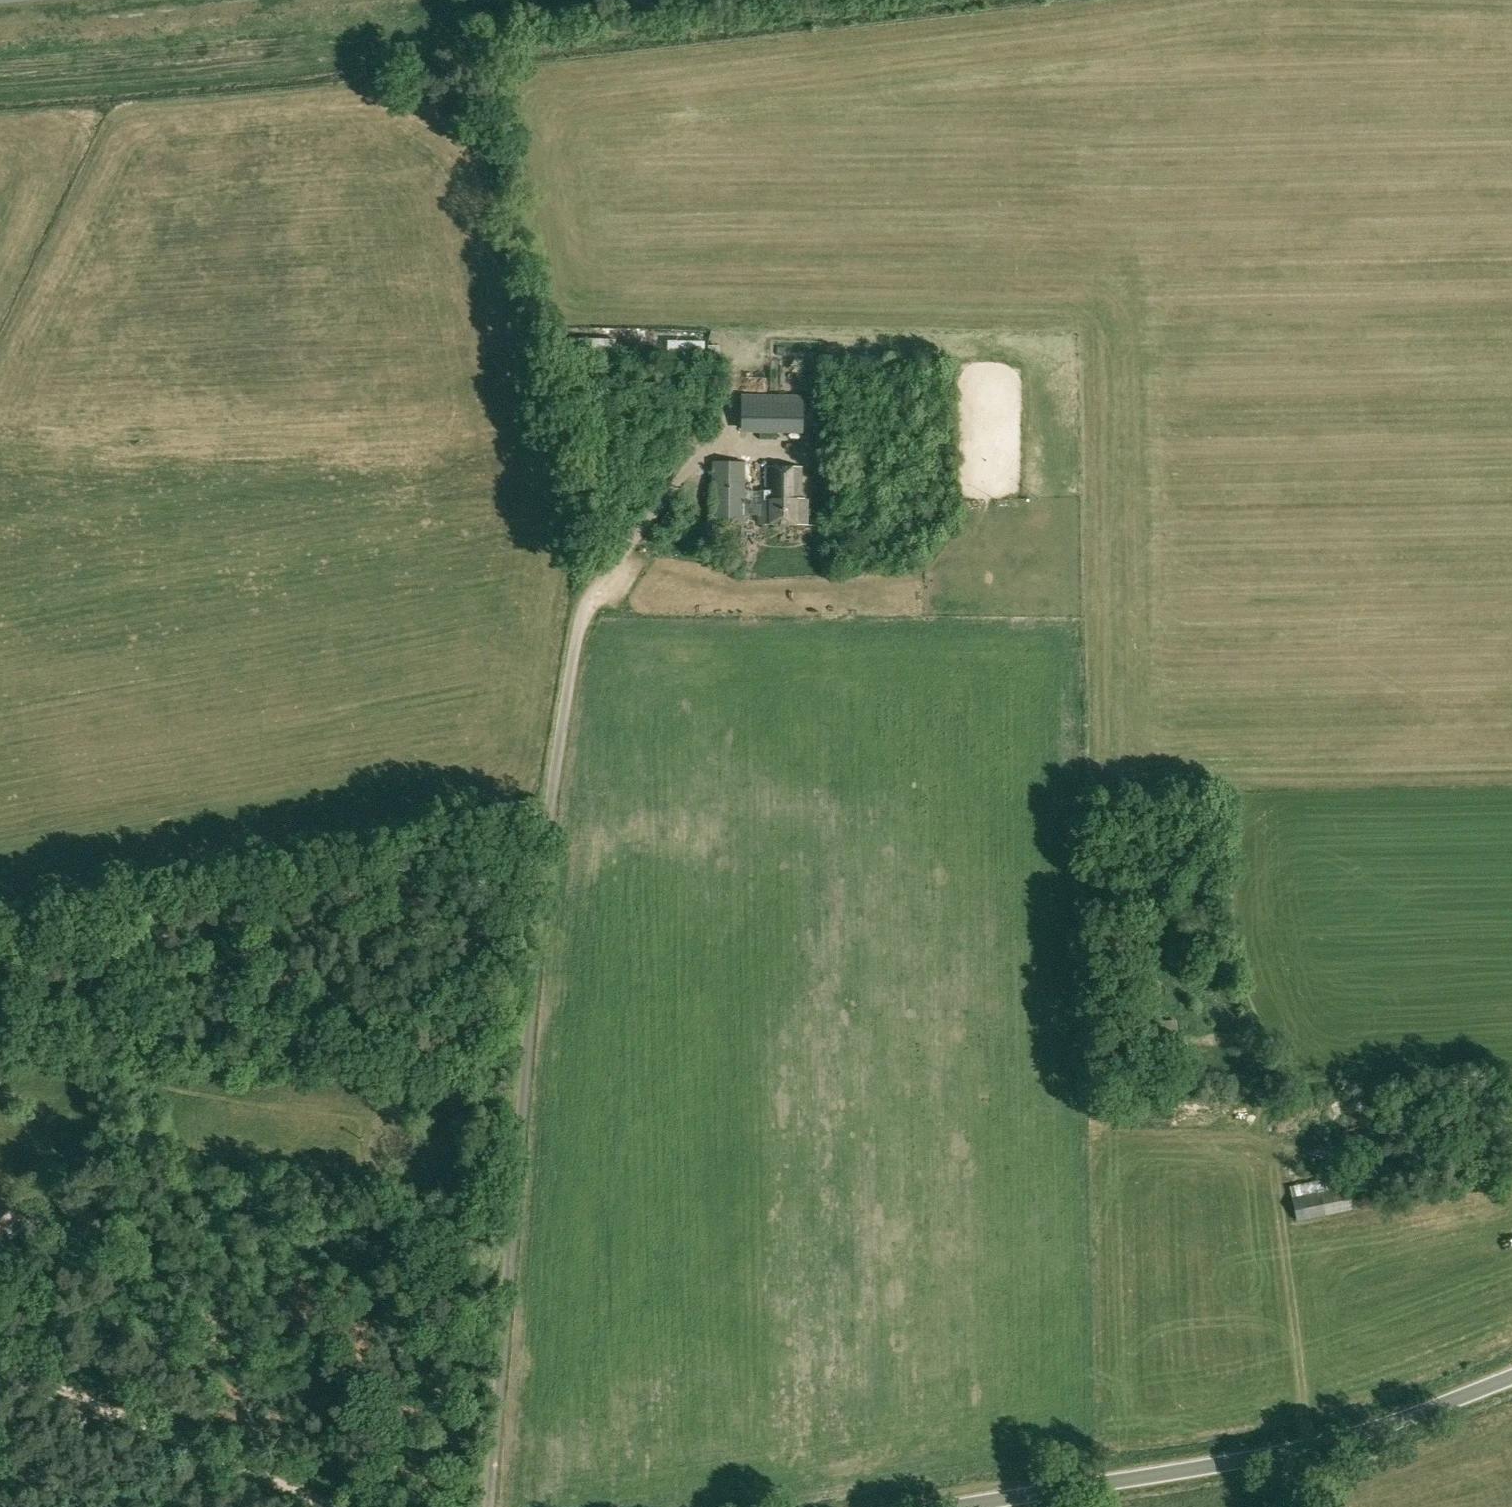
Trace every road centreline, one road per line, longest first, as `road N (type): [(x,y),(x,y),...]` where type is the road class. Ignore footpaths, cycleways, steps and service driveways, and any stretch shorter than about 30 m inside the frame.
road 1 (unclassified): [(939,1506),(1307,1445),(1511,1372)]
road 2 (track): [(0,1364),(322,1506)]

